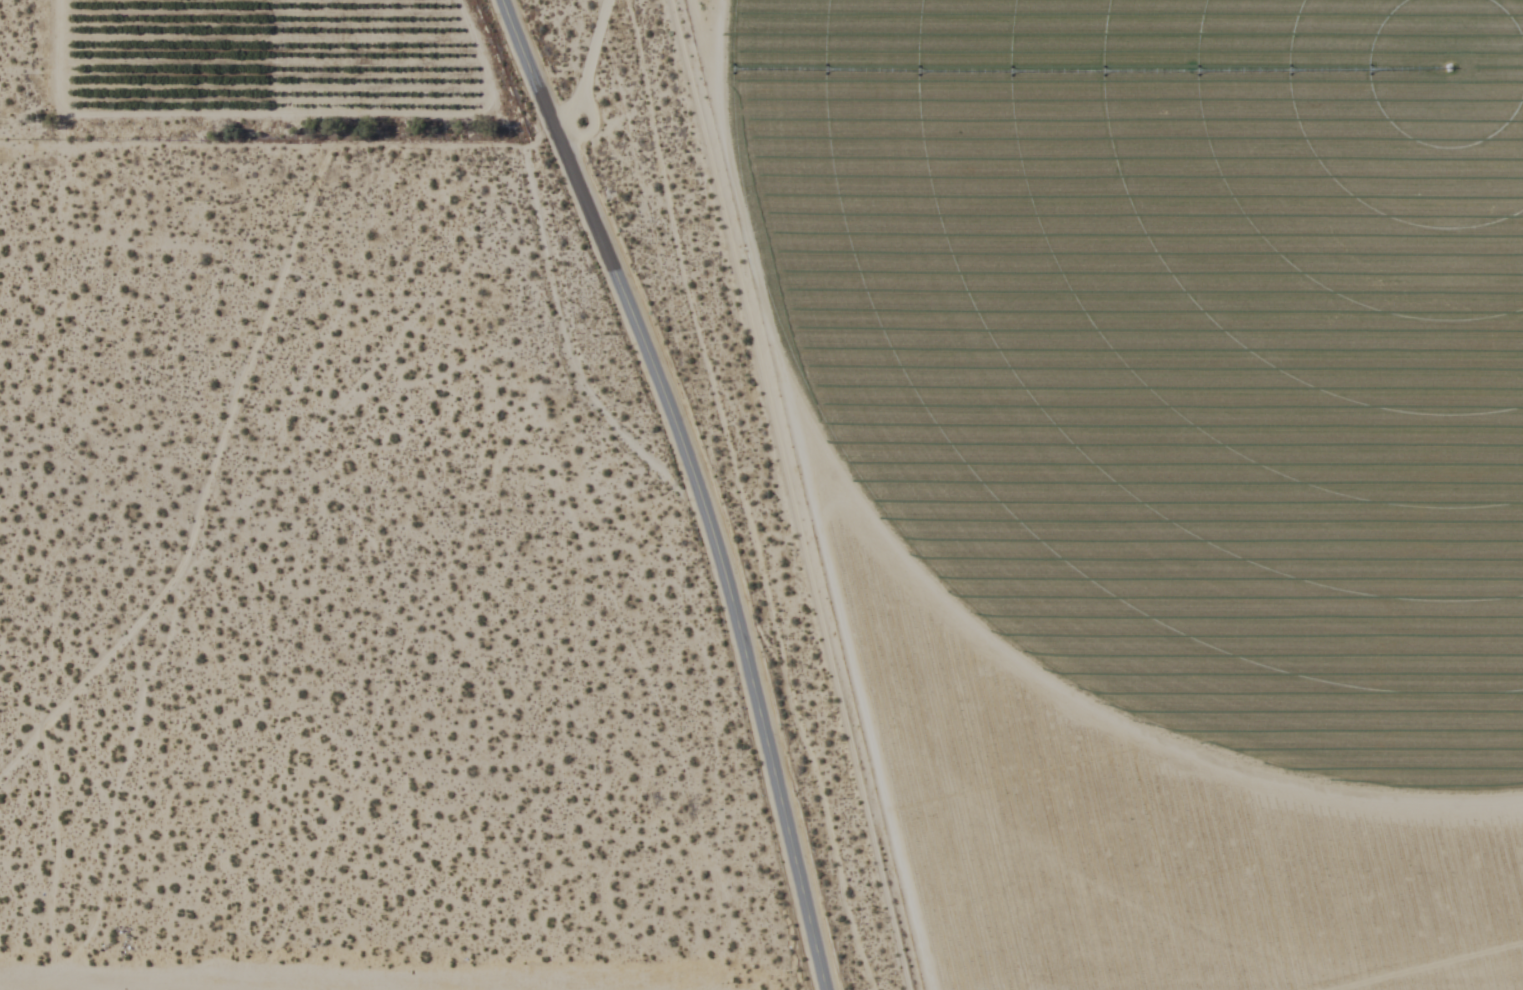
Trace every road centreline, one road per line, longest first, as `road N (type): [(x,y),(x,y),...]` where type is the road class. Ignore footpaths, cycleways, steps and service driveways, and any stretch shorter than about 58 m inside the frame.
road 1 (secondary): [(502,0),(691,471),(733,605),(826,989)]

